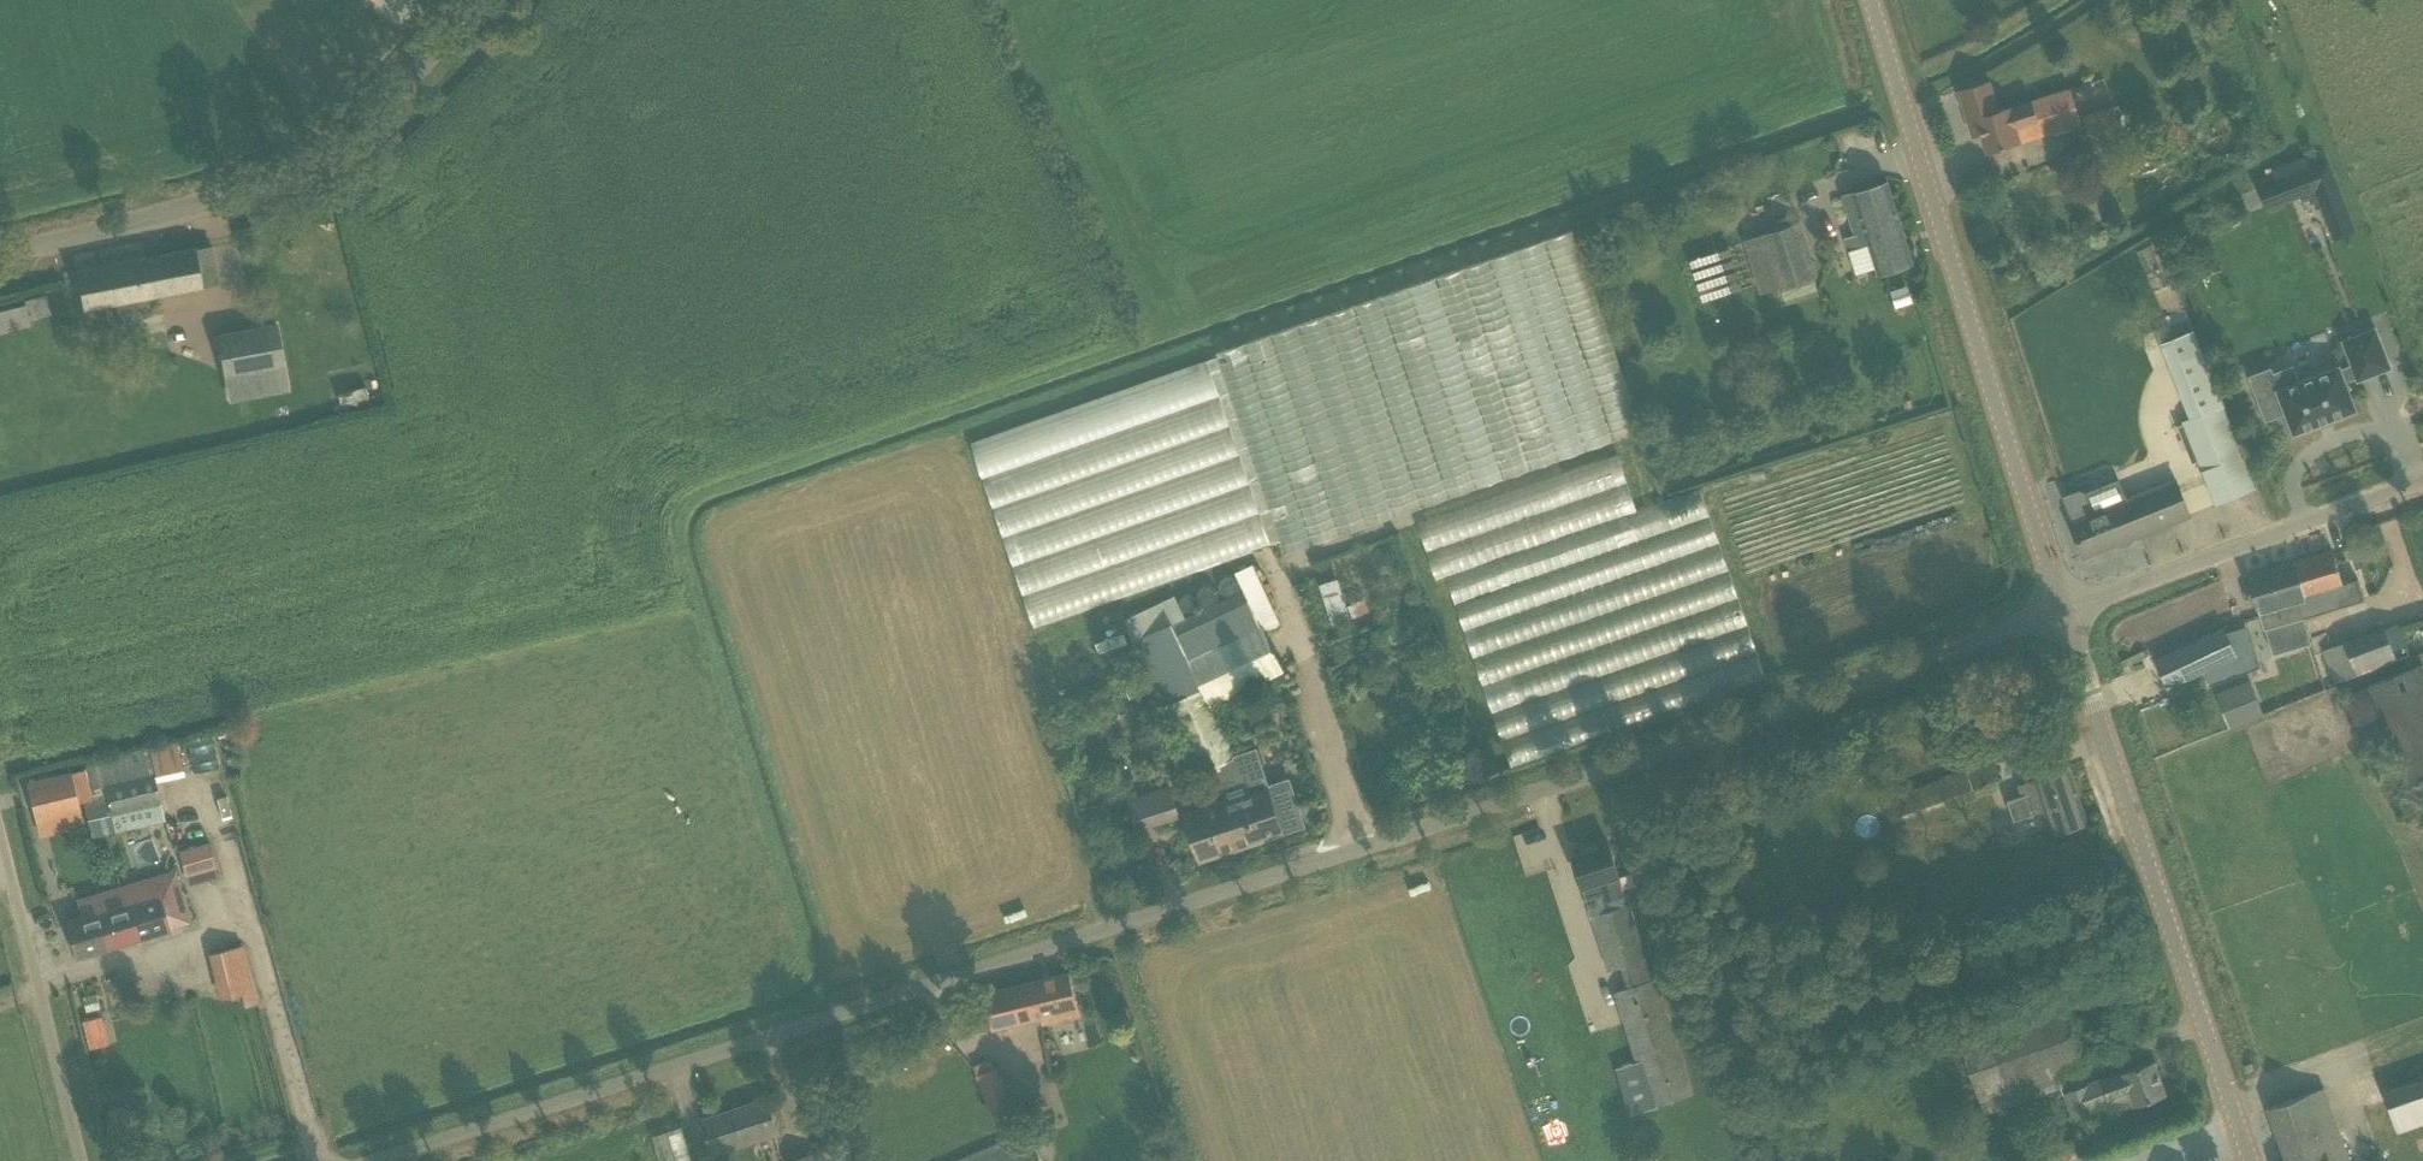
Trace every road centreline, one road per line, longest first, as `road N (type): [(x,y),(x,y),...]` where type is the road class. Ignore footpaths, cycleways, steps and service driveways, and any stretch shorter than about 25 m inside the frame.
road 1 (unclassified): [(391,1160),(1179,914),(2073,612)]
road 2 (tertiary): [(2073,612),(1874,0)]
road 3 (tertiary): [(2251,1160),(2073,612)]
road 4 (unclassified): [(0,259),(216,205),(299,172),(346,145),(429,75),(494,0)]
road 5 (unclassified): [(2073,612),(2422,483)]
road 6 (unclassified): [(85,1160),(0,831)]

